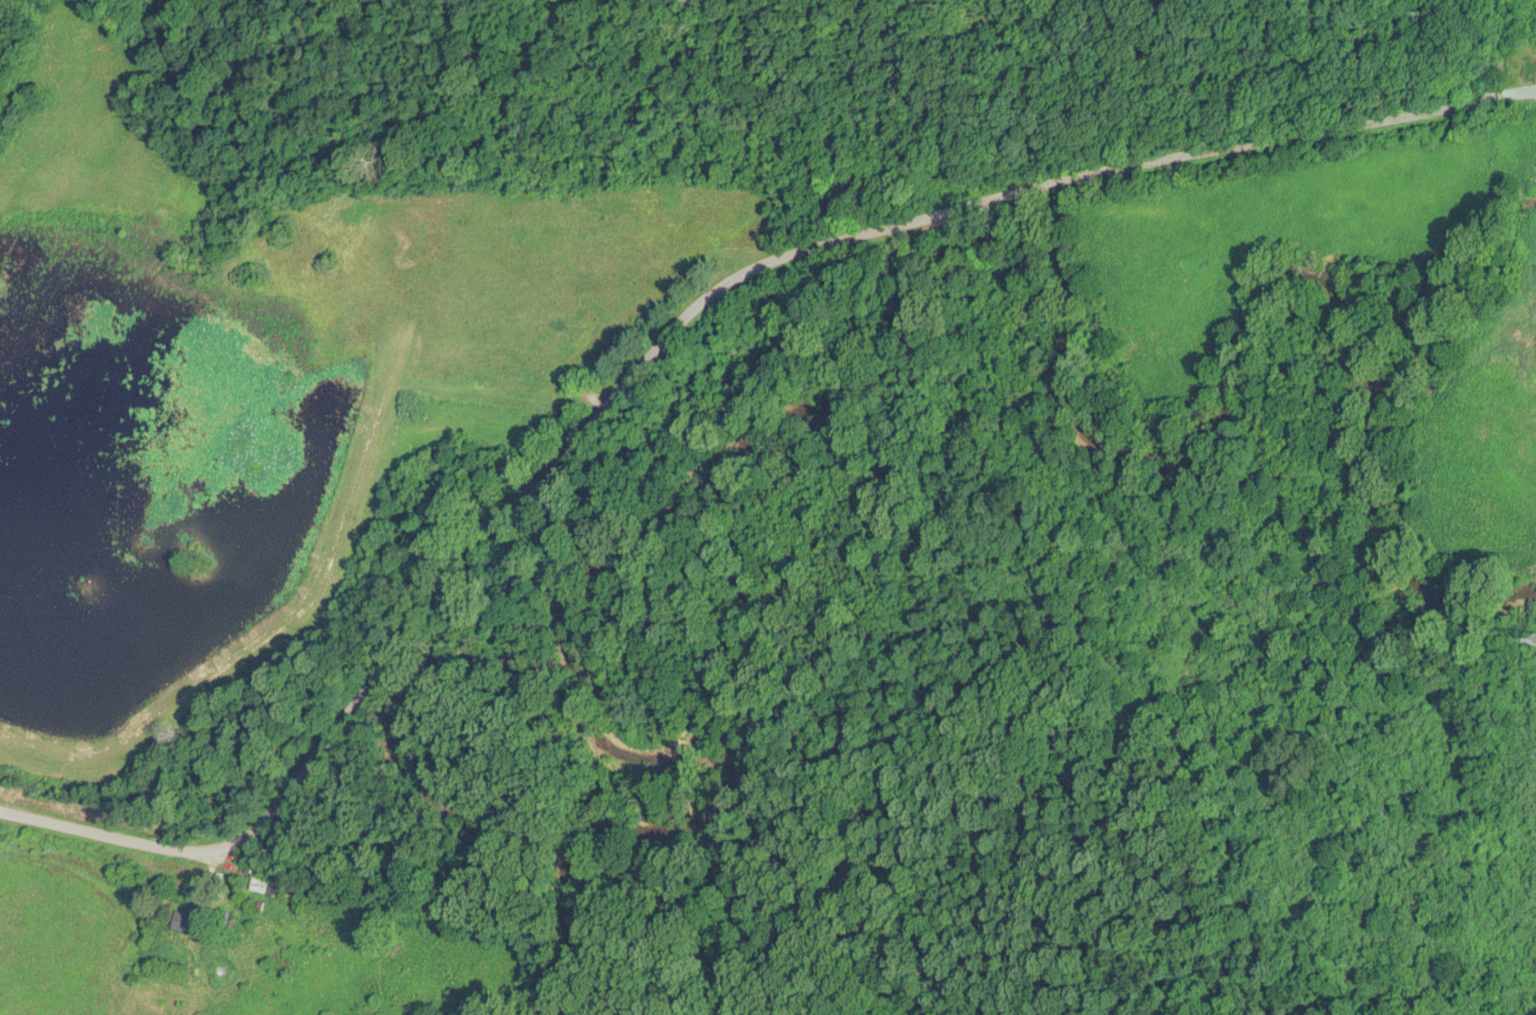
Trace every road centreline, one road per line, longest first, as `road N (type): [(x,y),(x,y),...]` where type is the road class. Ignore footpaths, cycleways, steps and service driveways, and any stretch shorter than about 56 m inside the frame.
road 1 (residential): [(1535,139),(1222,153),(981,197),(763,295),(670,361),(320,777),(266,816),(0,768)]

